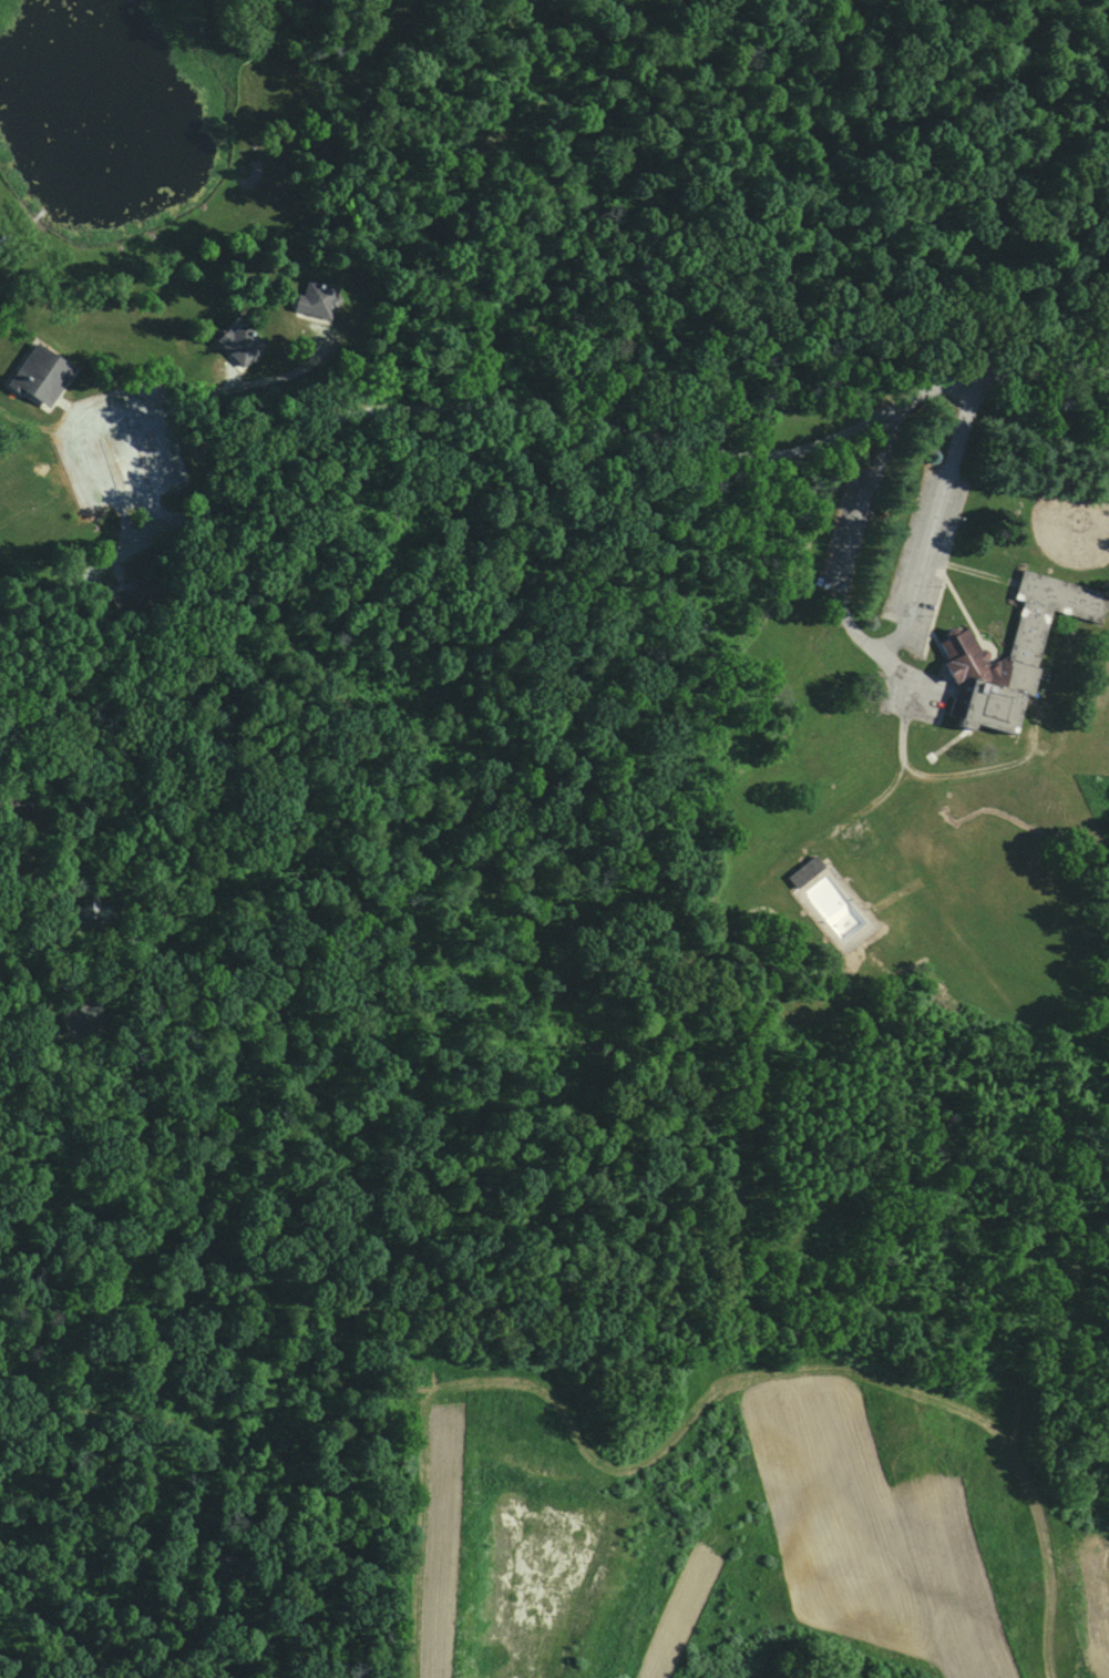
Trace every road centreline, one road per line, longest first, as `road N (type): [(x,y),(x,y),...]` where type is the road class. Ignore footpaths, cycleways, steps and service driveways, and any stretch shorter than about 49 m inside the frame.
road 1 (track): [(908,715),(904,755),(913,770),(942,776),(1007,767),(1048,756),(1064,740),(1061,723),(1039,719),(1034,731),(1033,760)]
road 2 (track): [(904,755),(883,798),(797,851)]

